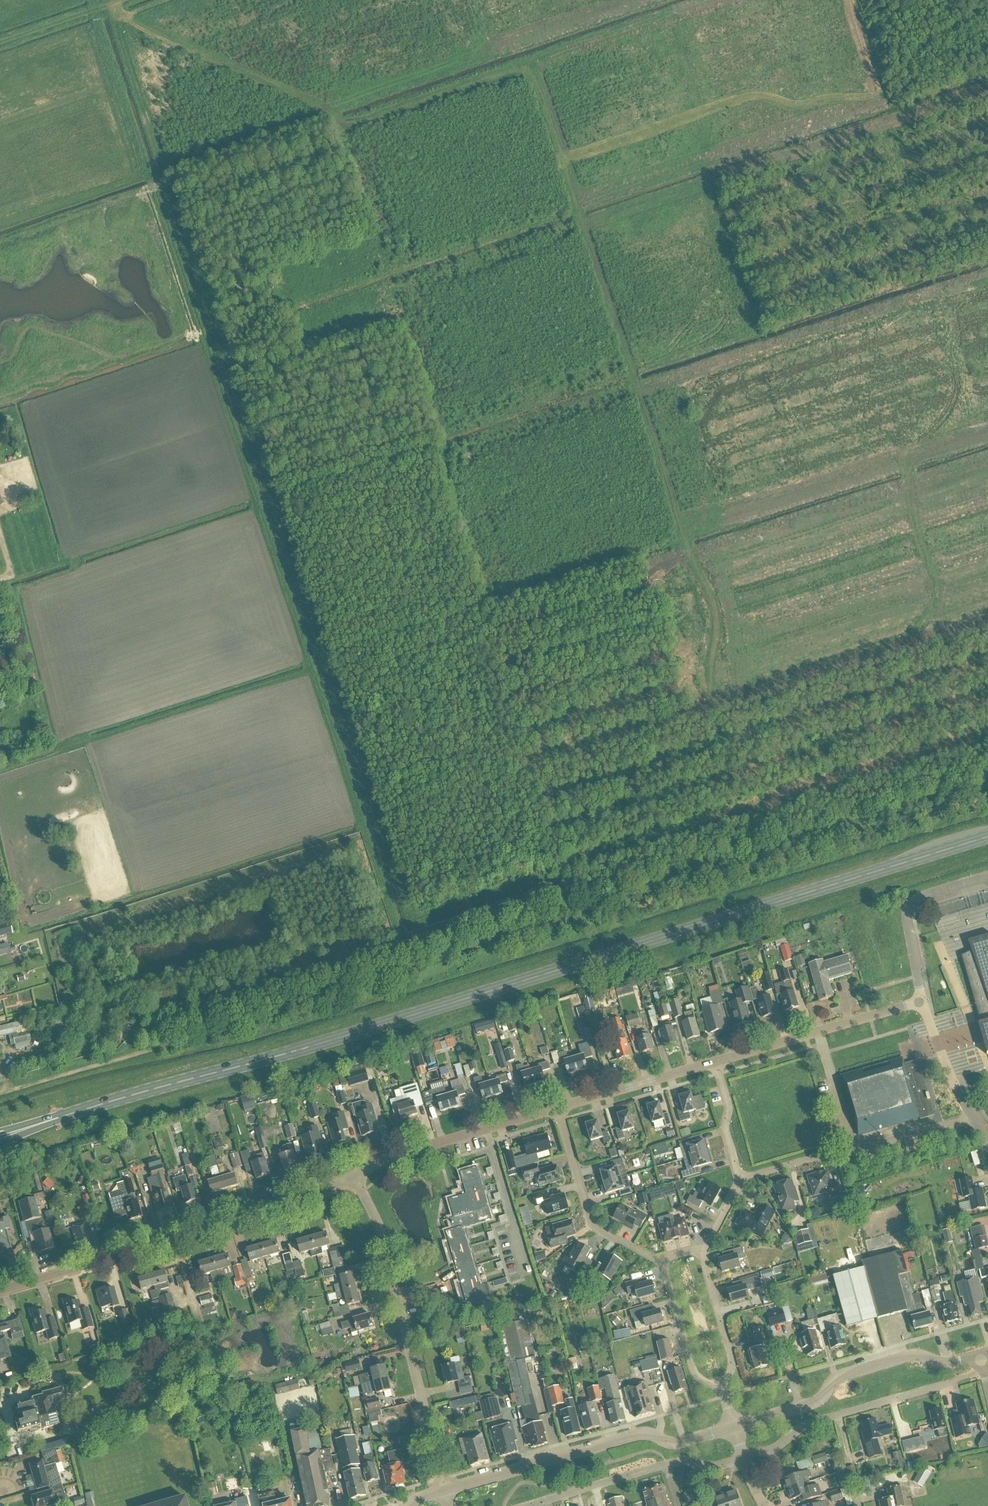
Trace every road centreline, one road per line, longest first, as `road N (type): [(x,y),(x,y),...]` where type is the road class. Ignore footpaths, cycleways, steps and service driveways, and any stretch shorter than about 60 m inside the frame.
road 1 (primary): [(54,1120),(987,836)]
road 2 (track): [(987,417),(937,433),(906,461),(905,488),(939,584),(934,612),(921,629),(667,721),(660,749),(583,837),(565,874)]
road 3 (track): [(0,1092),(551,922)]
road 4 (track): [(551,922),(987,786)]
road 5 (residential): [(0,1291),(293,1205),(355,1177)]
road 6 (residential): [(444,1491),(384,1238),(355,1177)]
road 7 (tertiary): [(444,1491),(632,1437),(670,1444),(733,1428)]
road 8 (tertiary): [(733,1428),(812,1406),(855,1371),(909,1357),(950,1364),(978,1358)]
road 9 (residential): [(744,1459),(706,1467),(682,1461),(527,1505)]
road 10 (residential): [(952,1383),(812,1423),(744,1459)]
road 11 (residential): [(715,1064),(922,1003)]
road 12 (residential): [(355,1177),(390,1158),(559,1109)]
road 13 (residential): [(700,1249),(740,1179),(715,1064)]
road 14 (residential): [(662,1260),(590,1221),(559,1109)]
road 15 (residential): [(922,1003),(909,907),(987,876)]
road 16 (residential): [(559,1109),(715,1064)]
road 17 (residential): [(987,1142),(963,1104),(922,1003)]
road 18 (residential): [(721,1390),(693,1375),(662,1260)]
road 19 (residential): [(721,1390),(733,1368),(700,1249)]
road 20 (track): [(84,949),(78,959),(85,998),(137,1014),(139,1054)]

